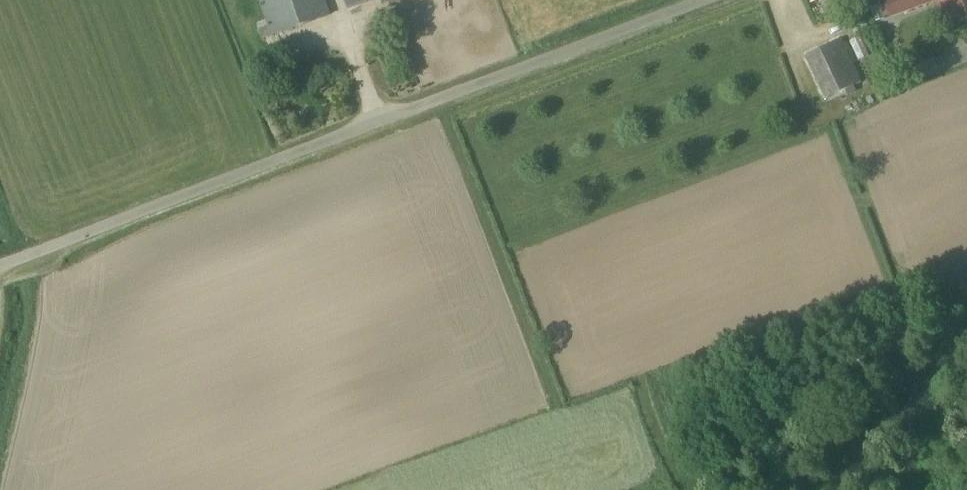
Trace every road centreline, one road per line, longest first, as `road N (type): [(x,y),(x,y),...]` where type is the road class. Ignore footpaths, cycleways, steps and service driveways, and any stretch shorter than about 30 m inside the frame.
road 1 (unclassified): [(0,270),(723,0)]

